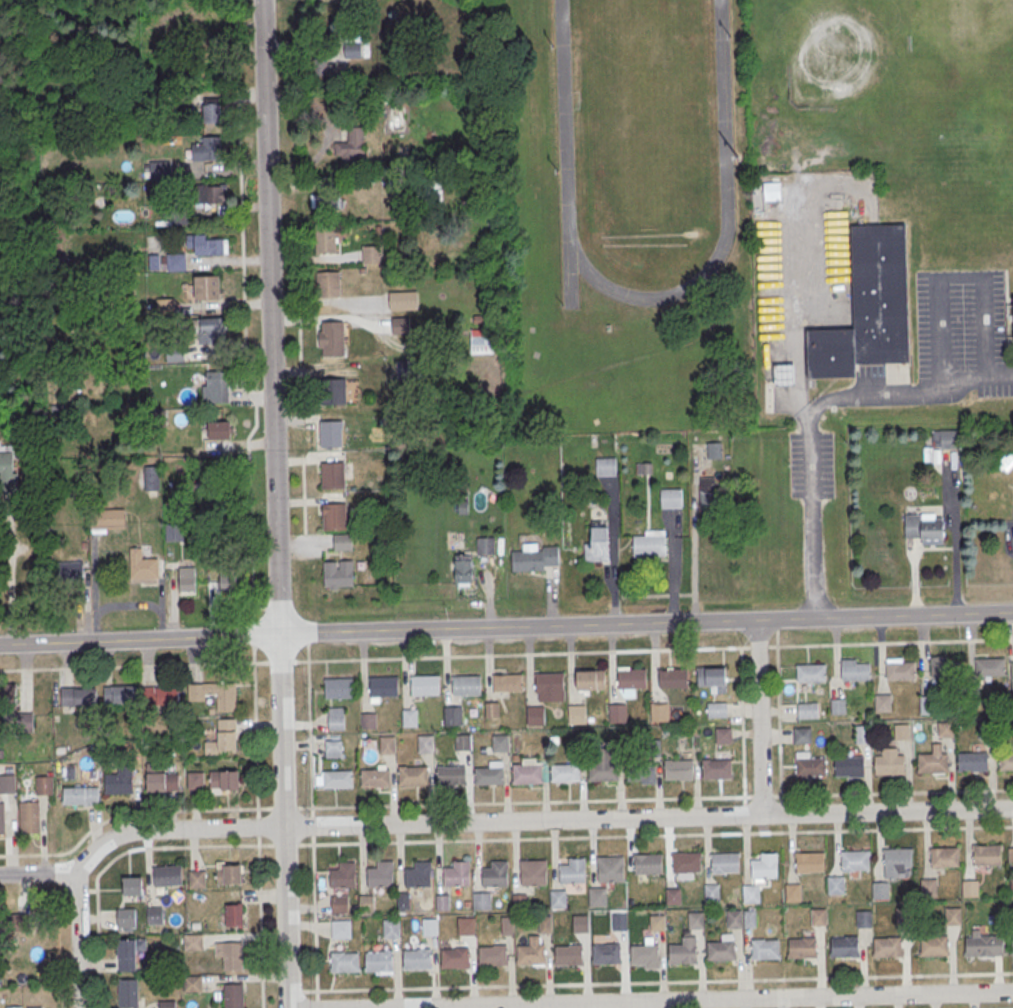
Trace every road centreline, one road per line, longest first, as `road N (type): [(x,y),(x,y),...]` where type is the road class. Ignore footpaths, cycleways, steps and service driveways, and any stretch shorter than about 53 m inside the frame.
road 1 (residential): [(1012,810),(128,832),(66,872),(0,876)]
road 2 (tertiary): [(1012,613),(0,645)]
road 3 (tertiary): [(288,1007),(261,0)]
road 4 (residential): [(1012,993),(401,1007)]
road 5 (residential): [(761,815),(756,622)]
road 6 (residential): [(80,1007),(76,868)]

